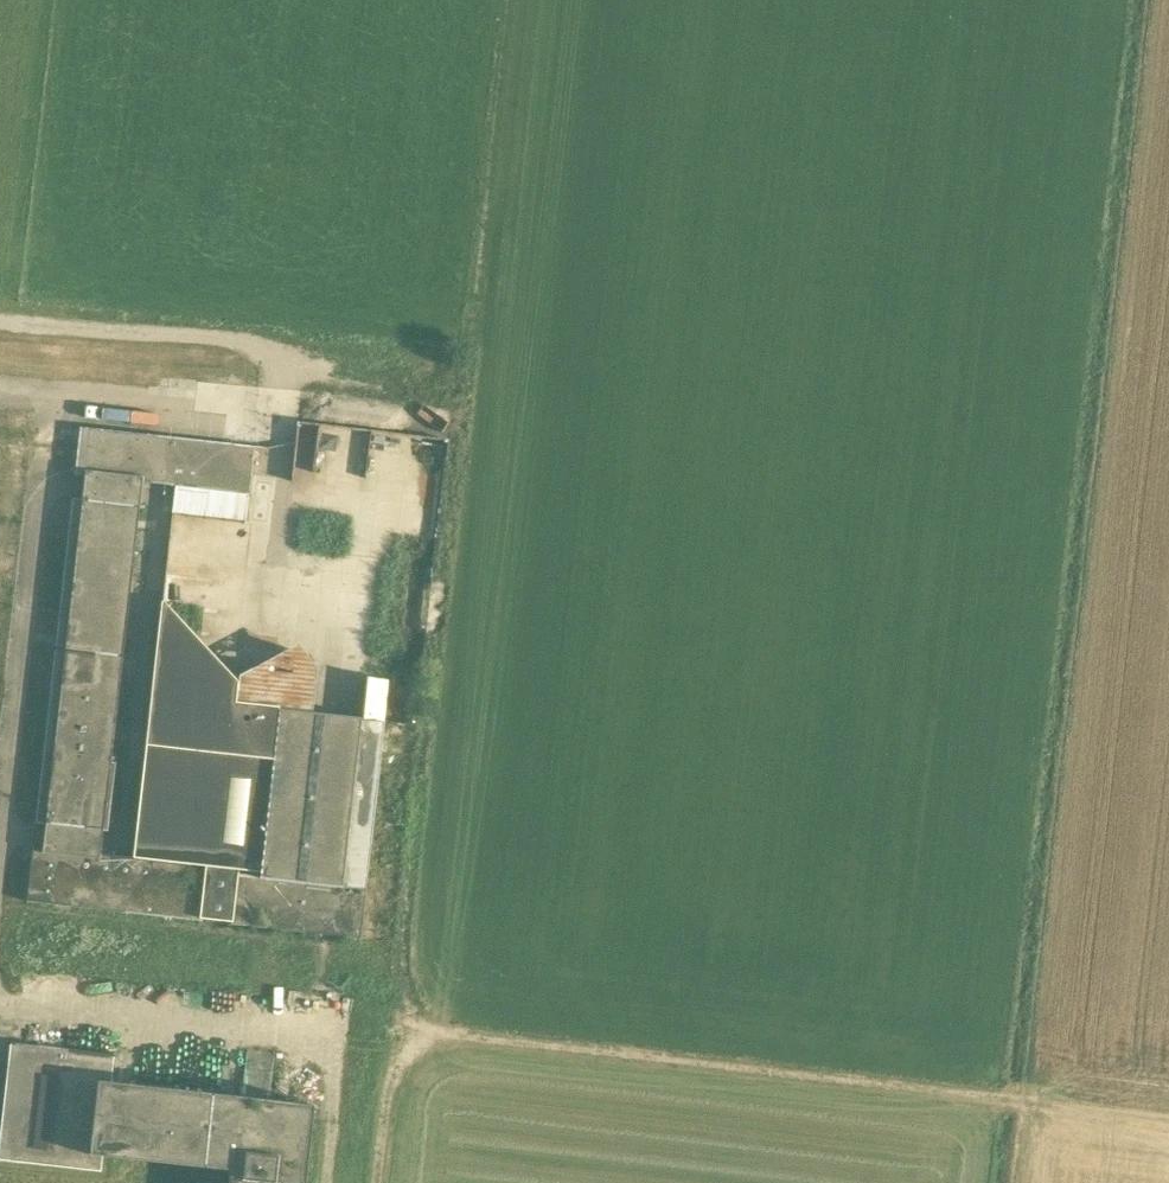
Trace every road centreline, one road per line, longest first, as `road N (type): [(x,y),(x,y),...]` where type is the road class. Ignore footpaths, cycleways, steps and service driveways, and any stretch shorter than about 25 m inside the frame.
road 1 (track): [(378,1182),(389,1083),(412,1034),(400,955),(457,422),(423,418),(403,393),(285,356)]
road 2 (track): [(336,1043),(352,1031),(412,1034),(1018,1098)]
road 3 (unclassified): [(0,389),(277,417)]

